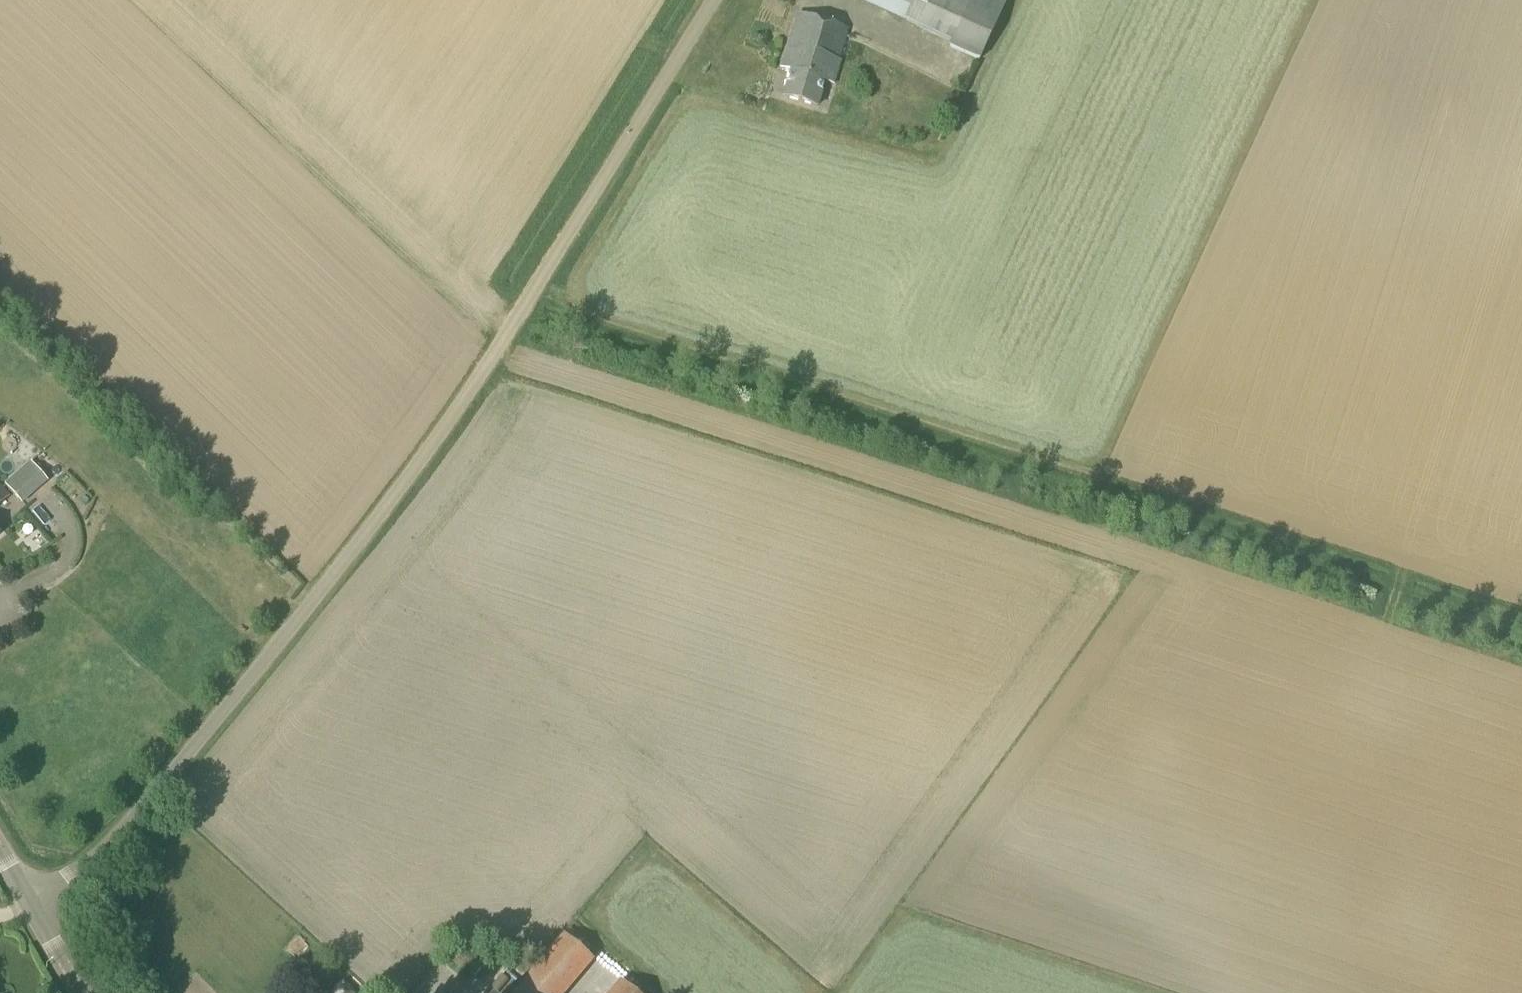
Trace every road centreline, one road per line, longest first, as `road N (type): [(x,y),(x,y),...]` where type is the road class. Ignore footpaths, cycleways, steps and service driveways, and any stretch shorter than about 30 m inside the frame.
road 1 (unclassified): [(36,915),(117,835),(431,451),(719,0)]

